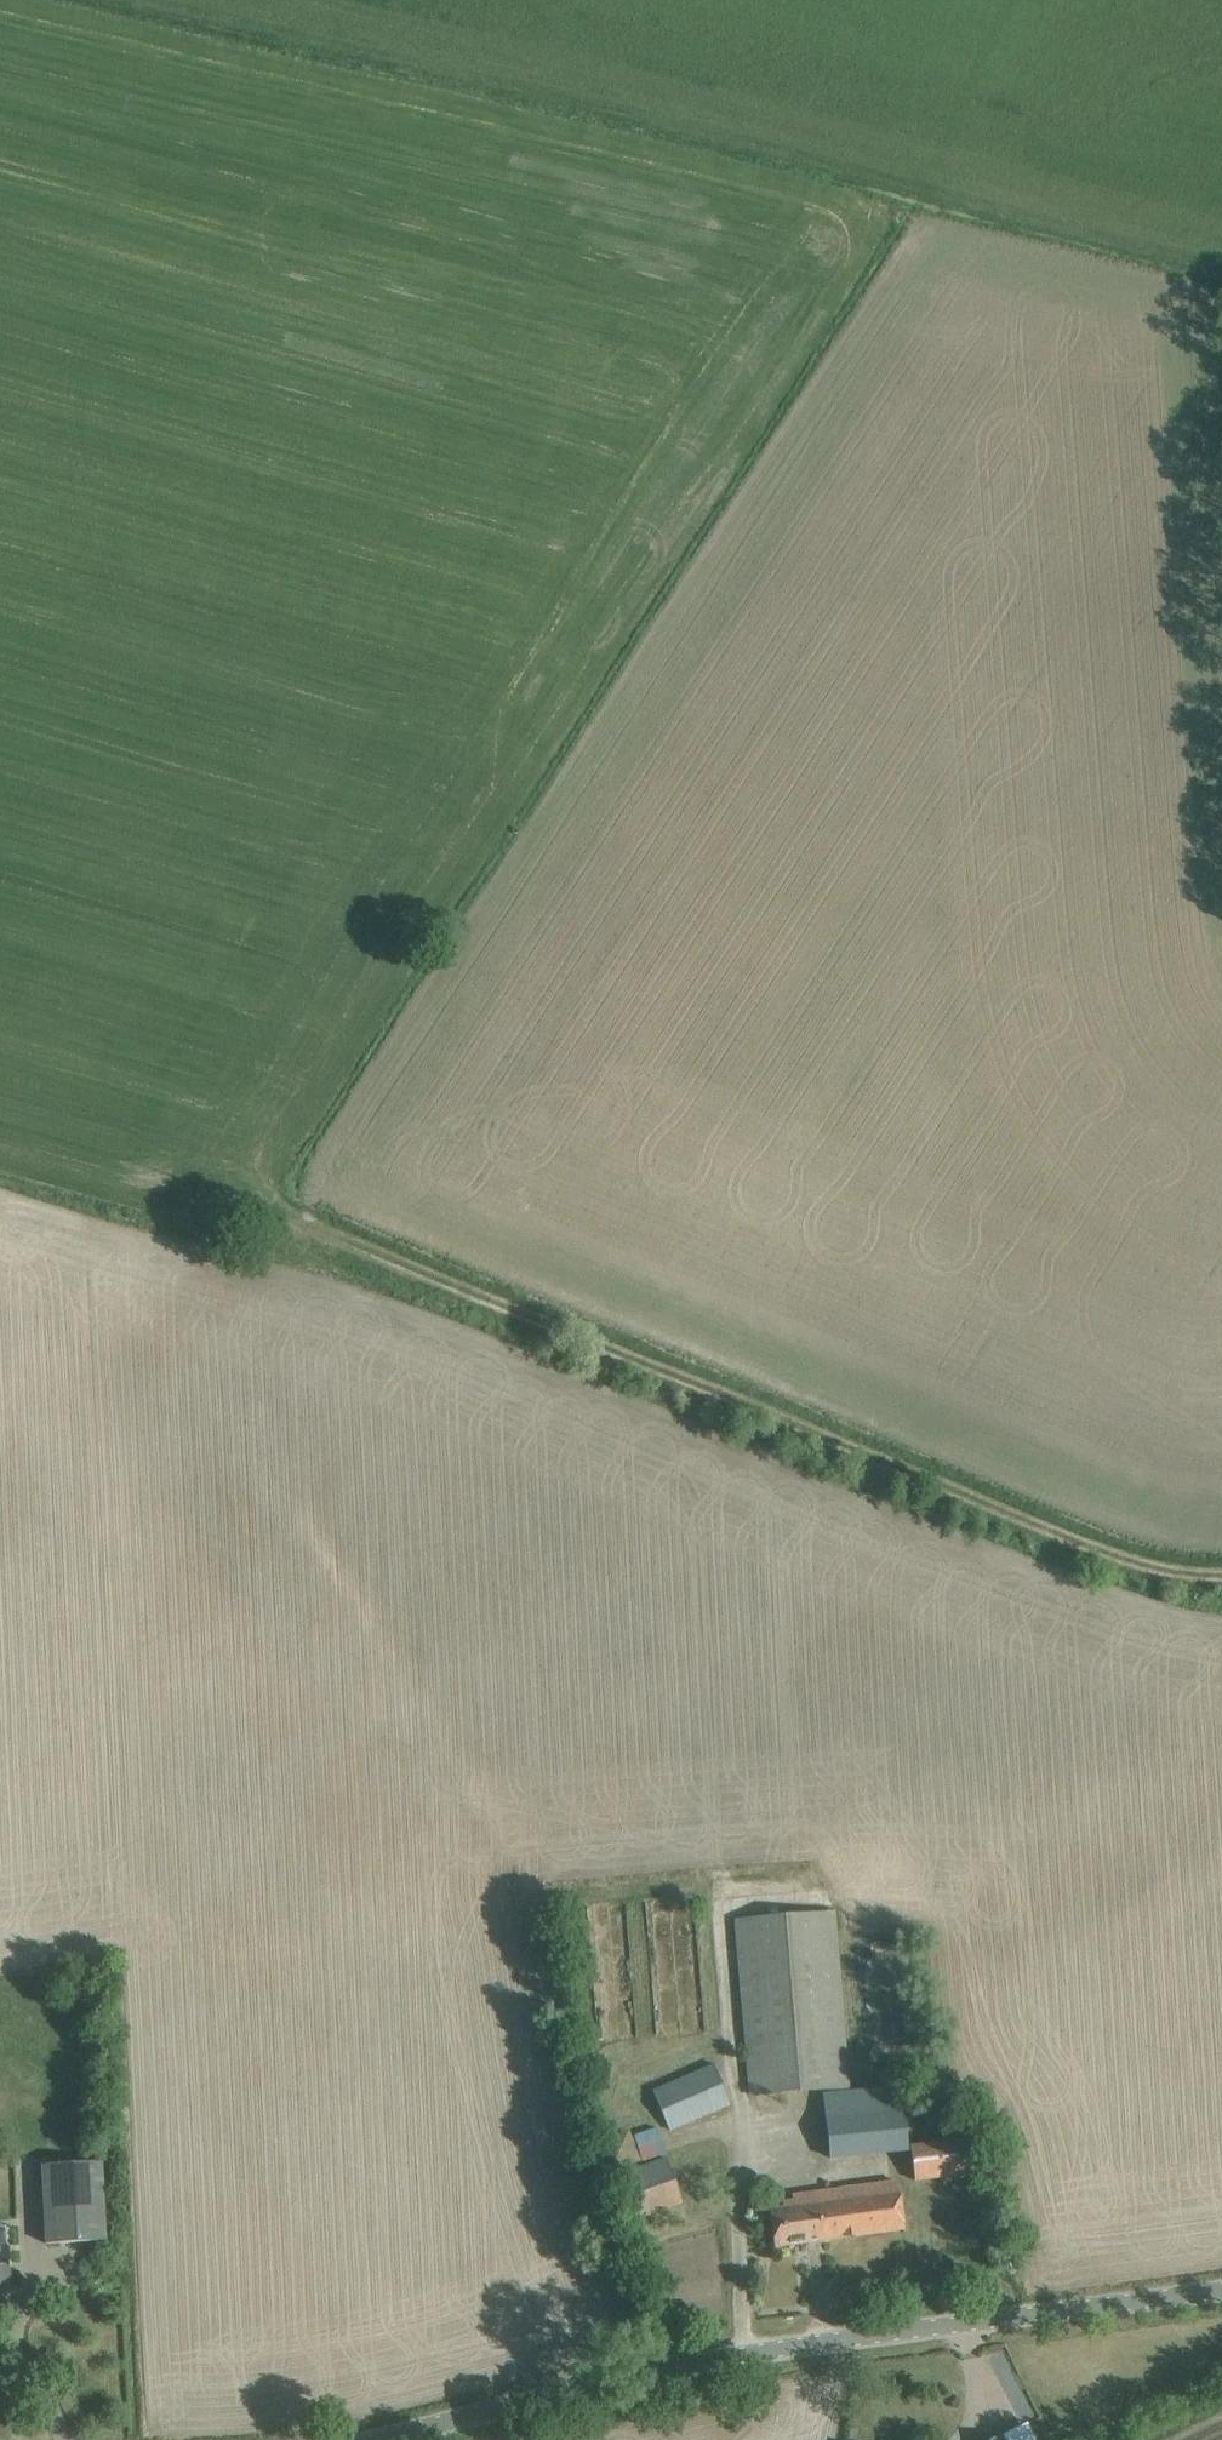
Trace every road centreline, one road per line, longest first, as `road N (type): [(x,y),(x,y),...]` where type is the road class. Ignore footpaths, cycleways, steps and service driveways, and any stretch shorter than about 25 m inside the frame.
road 1 (track): [(1221,1571),(1112,1542),(276,1208)]
road 2 (unclassified): [(375,2439),(739,2355),(1221,2288)]

